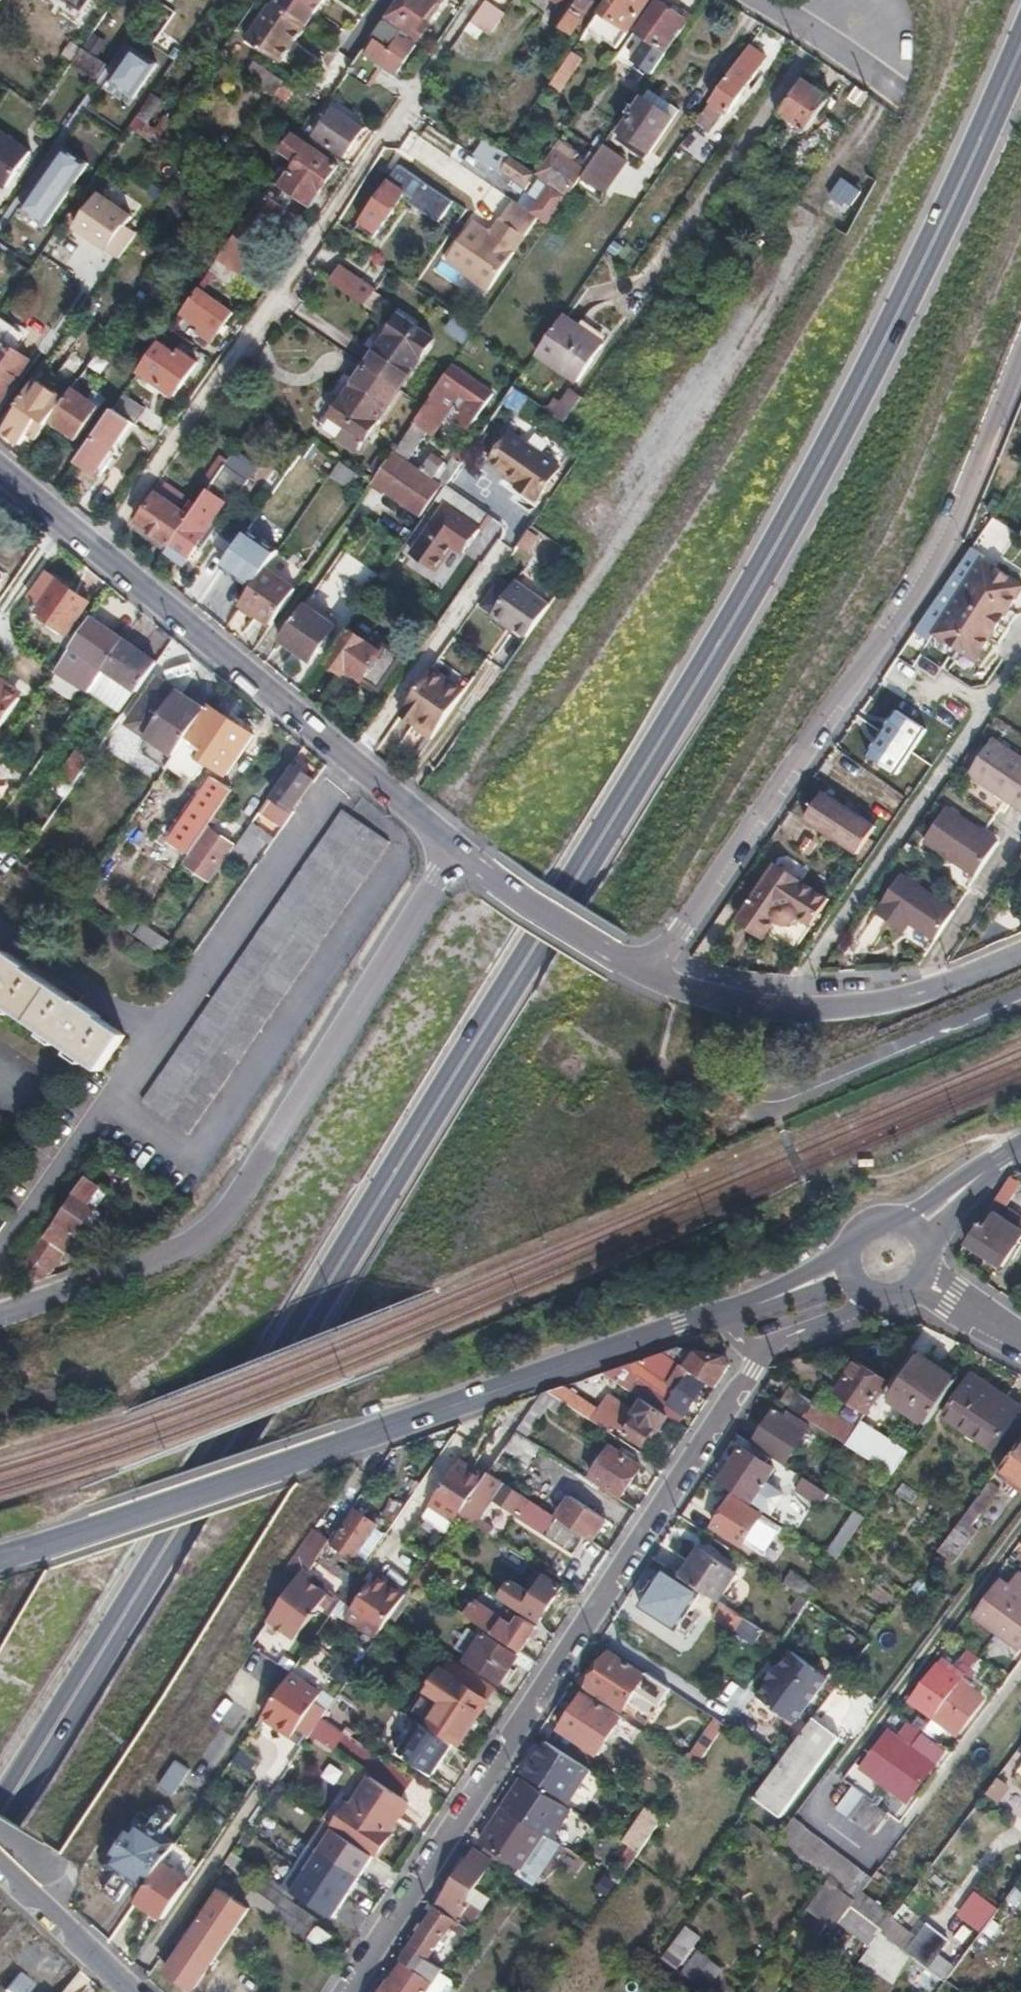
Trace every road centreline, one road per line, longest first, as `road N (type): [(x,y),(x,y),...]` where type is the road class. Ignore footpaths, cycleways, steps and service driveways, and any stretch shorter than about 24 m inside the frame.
road 1 (secondary): [(1020,34),(876,350),(717,642),(5,1803)]
road 2 (residential): [(345,1991),(769,1353)]
road 3 (residential): [(0,1559),(718,1315)]
road 4 (residential): [(1020,359),(951,534),(647,973)]
road 5 (residential): [(0,1321),(163,1259),(207,1231),(457,850)]
road 6 (residential): [(457,850),(0,473)]
road 7 (residential): [(787,1008),(1020,656)]
road 8 (residential): [(457,850),(647,973)]
road 9 (unclassified): [(907,999),(1020,834)]
road 10 (residential): [(131,1991),(0,1866)]
road 11 (residential): [(647,973),(787,1008)]
road 12 (residential): [(718,1315),(845,1268)]
road 13 (residential): [(916,1229),(1020,1149)]
road 14 (residential): [(907,999),(1020,951)]
road 15 (residential): [(921,1275),(1020,1345)]
road 16 (residential): [(787,1008),(907,999)]
road 17 (residential): [(769,1353),(874,1295)]

